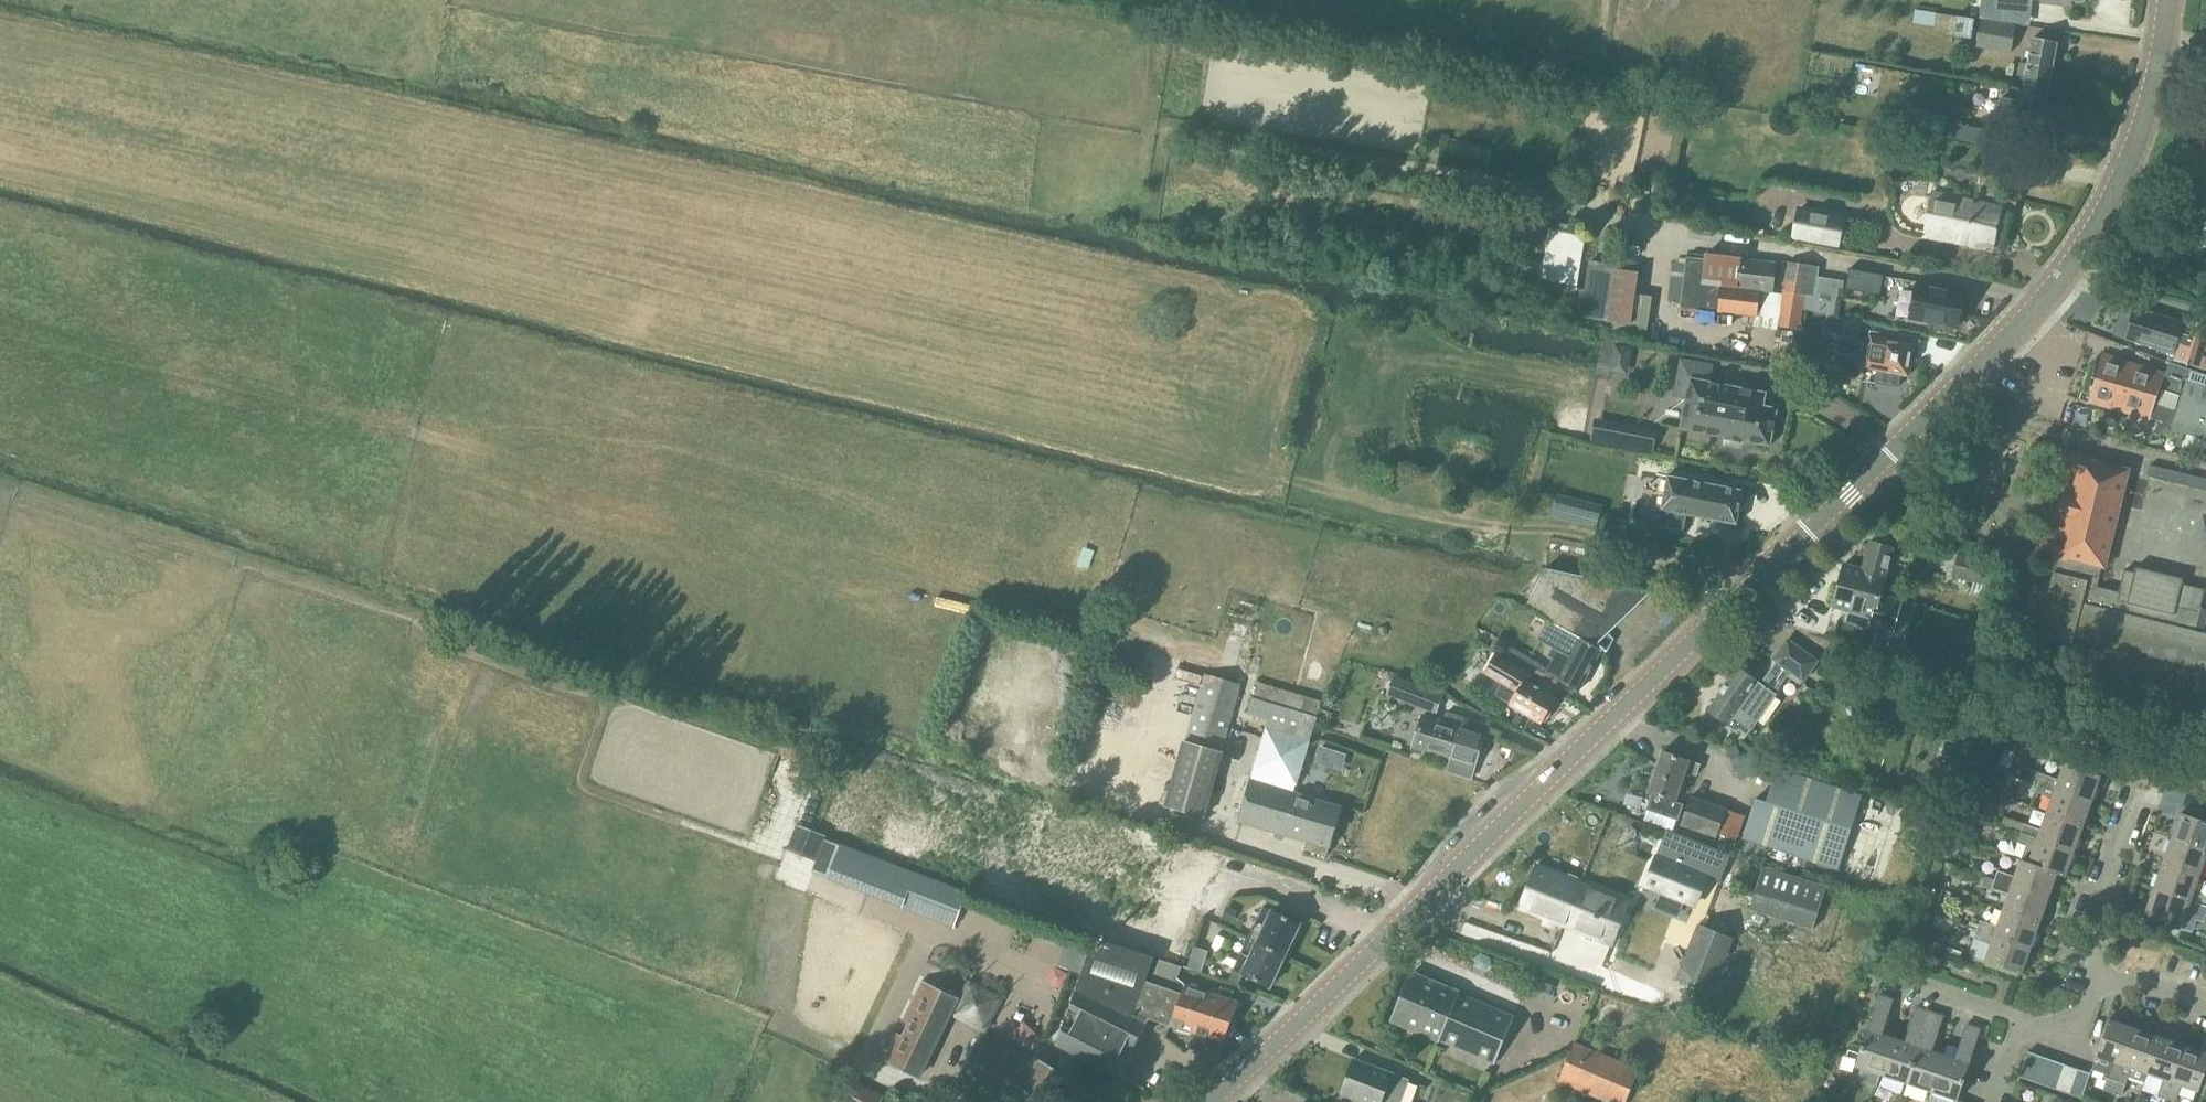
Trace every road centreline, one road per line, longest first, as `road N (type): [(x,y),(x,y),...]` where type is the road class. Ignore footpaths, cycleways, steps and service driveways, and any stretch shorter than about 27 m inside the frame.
road 1 (tertiary): [(1212,1101),(2064,280)]
road 2 (tertiary): [(2064,280),(2114,200),(2139,141),(2170,0)]
road 3 (residential): [(2148,777),(2101,923),(2116,968)]
road 4 (unclassified): [(2064,280),(2205,311)]
road 5 (residential): [(2116,968),(2094,1017),(2064,1026),(2013,1021)]

